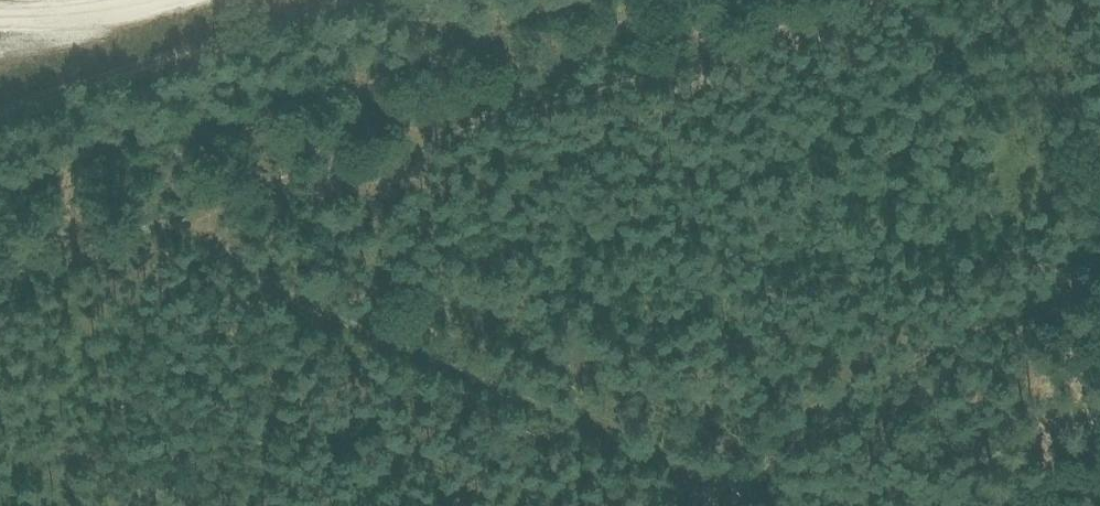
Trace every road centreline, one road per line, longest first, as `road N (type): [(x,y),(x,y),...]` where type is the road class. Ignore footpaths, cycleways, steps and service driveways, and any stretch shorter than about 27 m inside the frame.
road 1 (track): [(1099,276),(887,382),(737,485),(706,478),(329,315),(181,217)]
road 2 (track): [(0,275),(875,0)]

